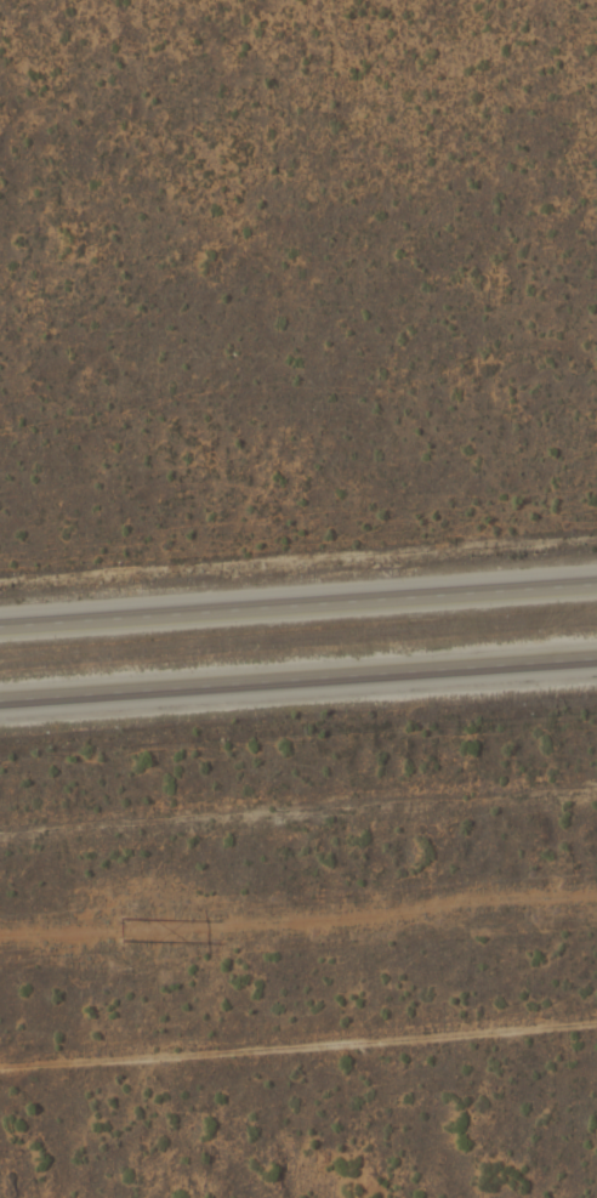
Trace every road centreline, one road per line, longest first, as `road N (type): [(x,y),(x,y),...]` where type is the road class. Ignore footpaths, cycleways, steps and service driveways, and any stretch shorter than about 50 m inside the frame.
road 1 (trunk): [(596,583),(0,625)]
road 2 (trunk): [(0,699),(596,657)]

